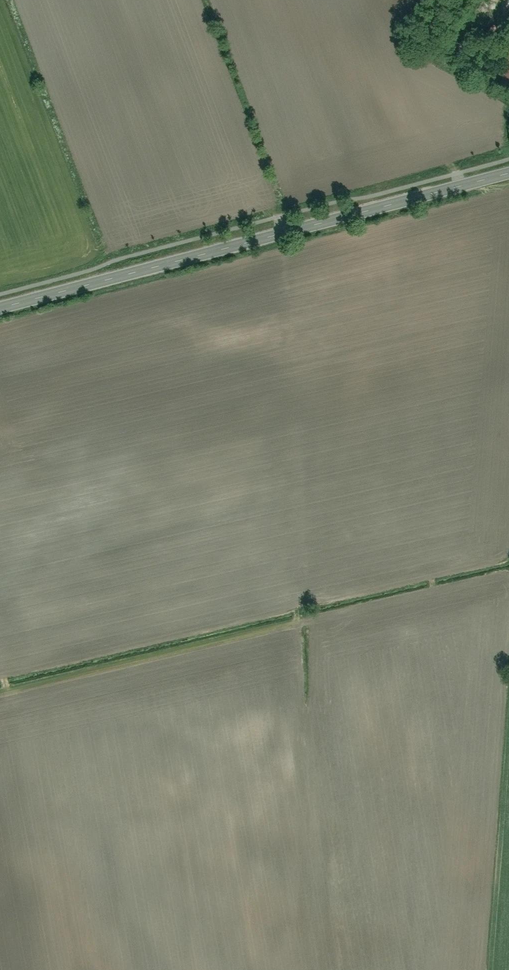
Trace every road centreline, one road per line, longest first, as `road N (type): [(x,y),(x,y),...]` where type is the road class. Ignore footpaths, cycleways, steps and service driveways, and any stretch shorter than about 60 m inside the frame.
road 1 (tertiary): [(508,170),(0,306)]

